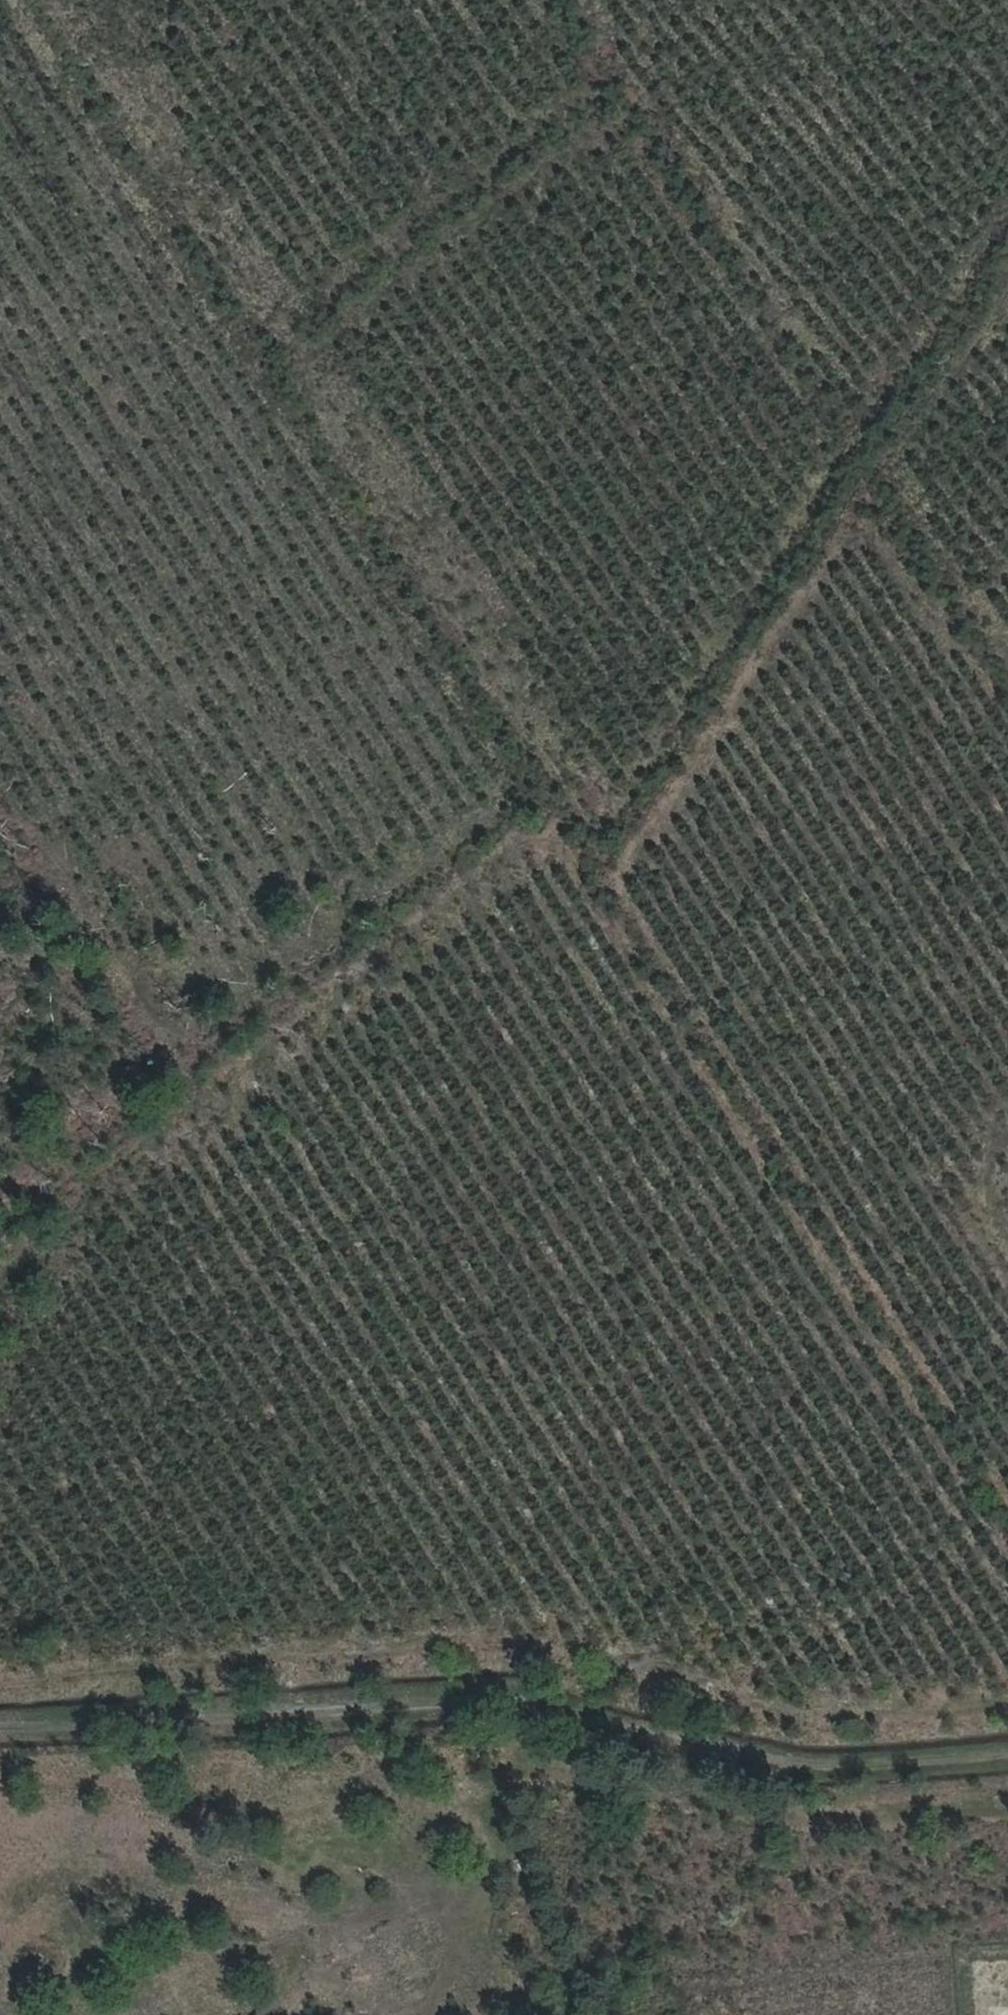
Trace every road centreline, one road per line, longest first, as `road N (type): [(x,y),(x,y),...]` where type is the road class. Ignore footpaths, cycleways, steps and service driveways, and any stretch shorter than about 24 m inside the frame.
road 1 (track): [(1007,1756),(790,1764),(520,1698),(0,1730)]

